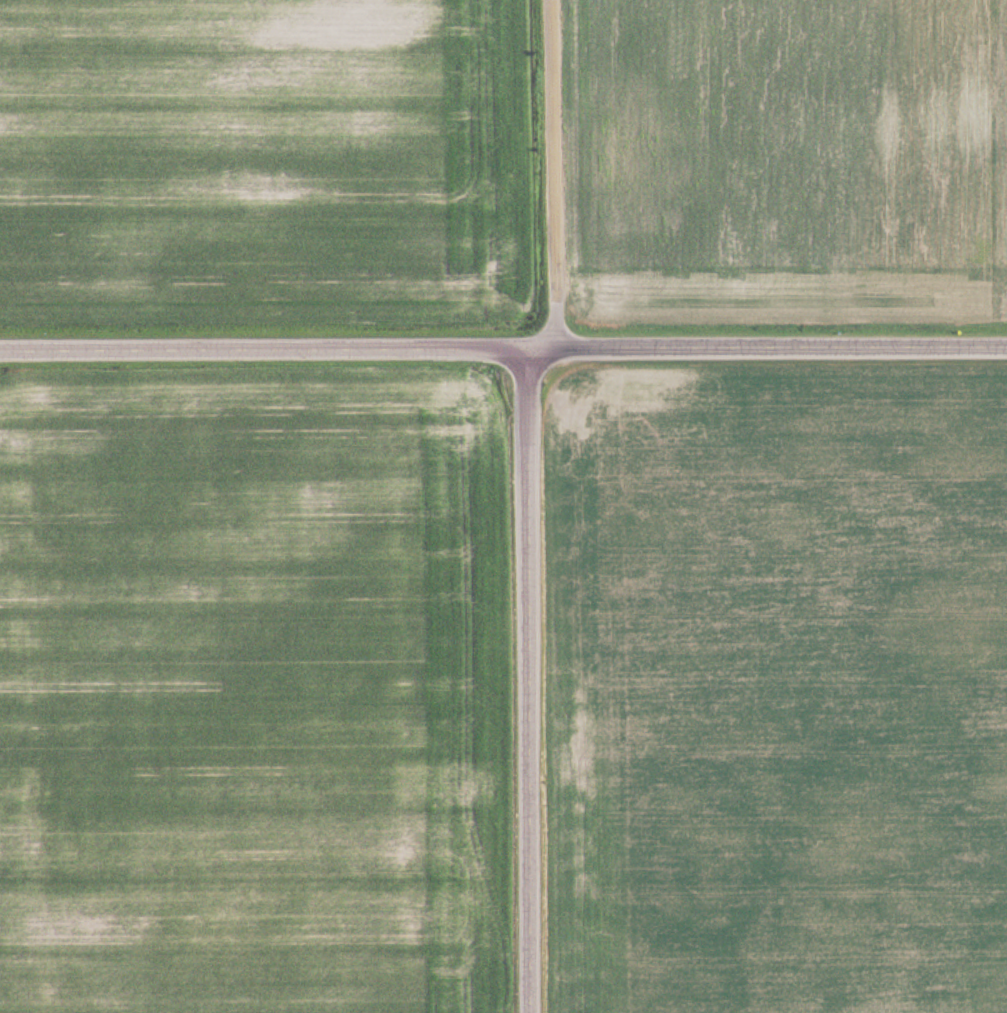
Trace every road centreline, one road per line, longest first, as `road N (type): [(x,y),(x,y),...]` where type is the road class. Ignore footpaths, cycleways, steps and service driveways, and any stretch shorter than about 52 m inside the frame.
road 1 (tertiary): [(0,352),(1006,348)]
road 2 (residential): [(528,1012),(525,349)]
road 3 (residential): [(556,349),(550,0)]

